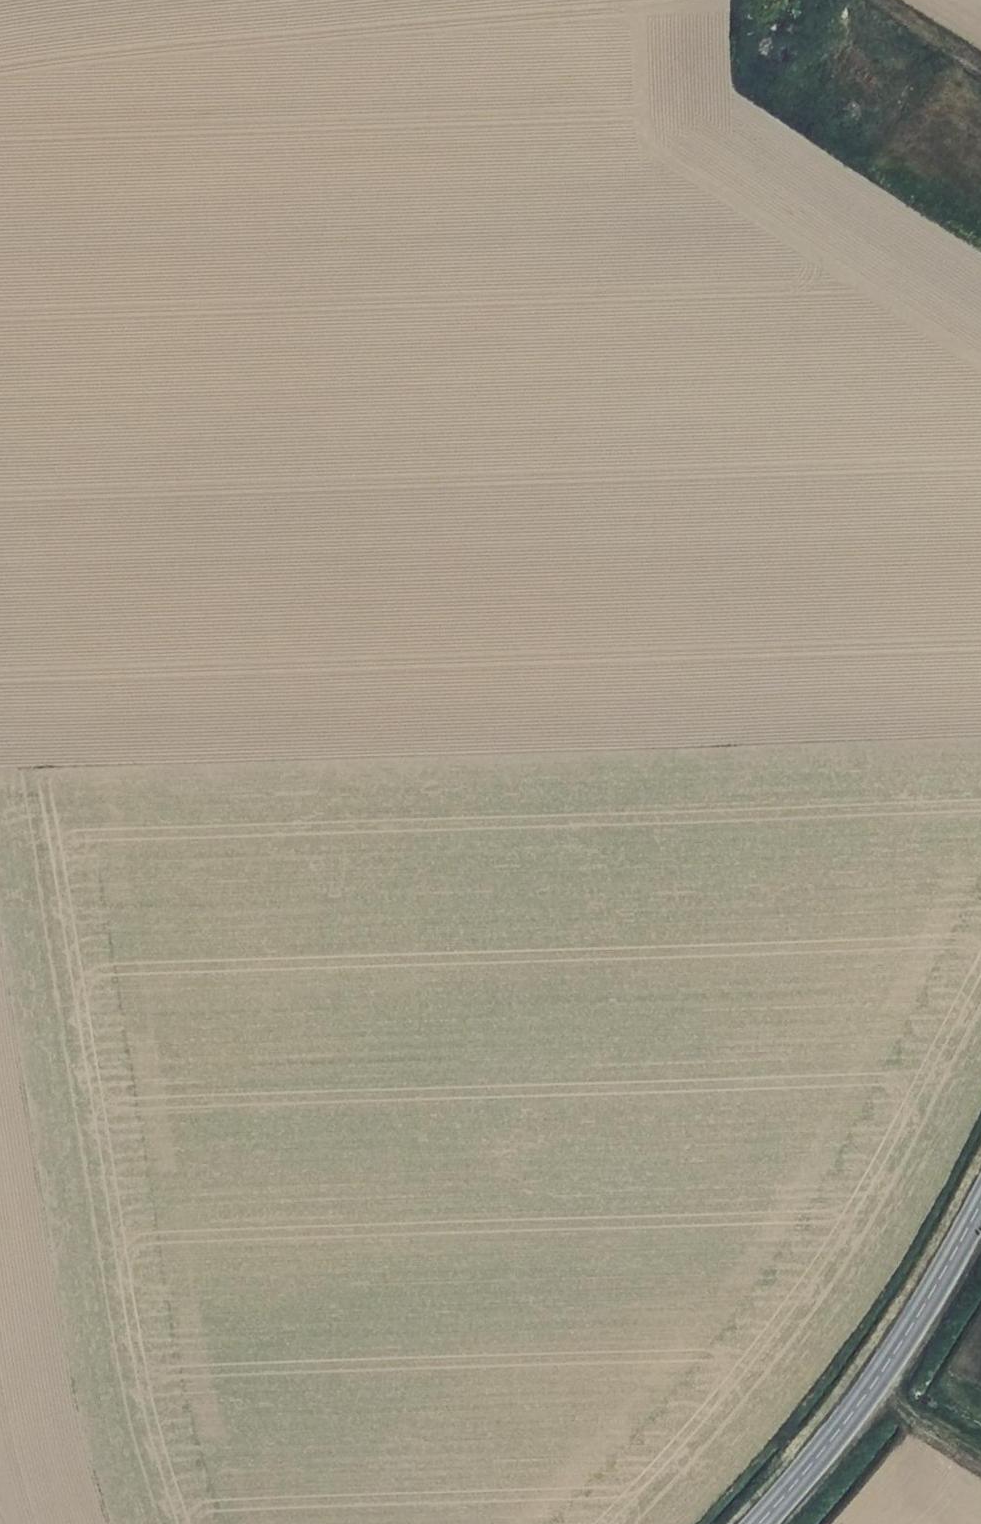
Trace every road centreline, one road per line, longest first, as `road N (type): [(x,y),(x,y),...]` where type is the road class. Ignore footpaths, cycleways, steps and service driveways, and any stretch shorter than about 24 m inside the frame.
road 1 (tertiary): [(980,1204),(900,1344),(758,1523)]

